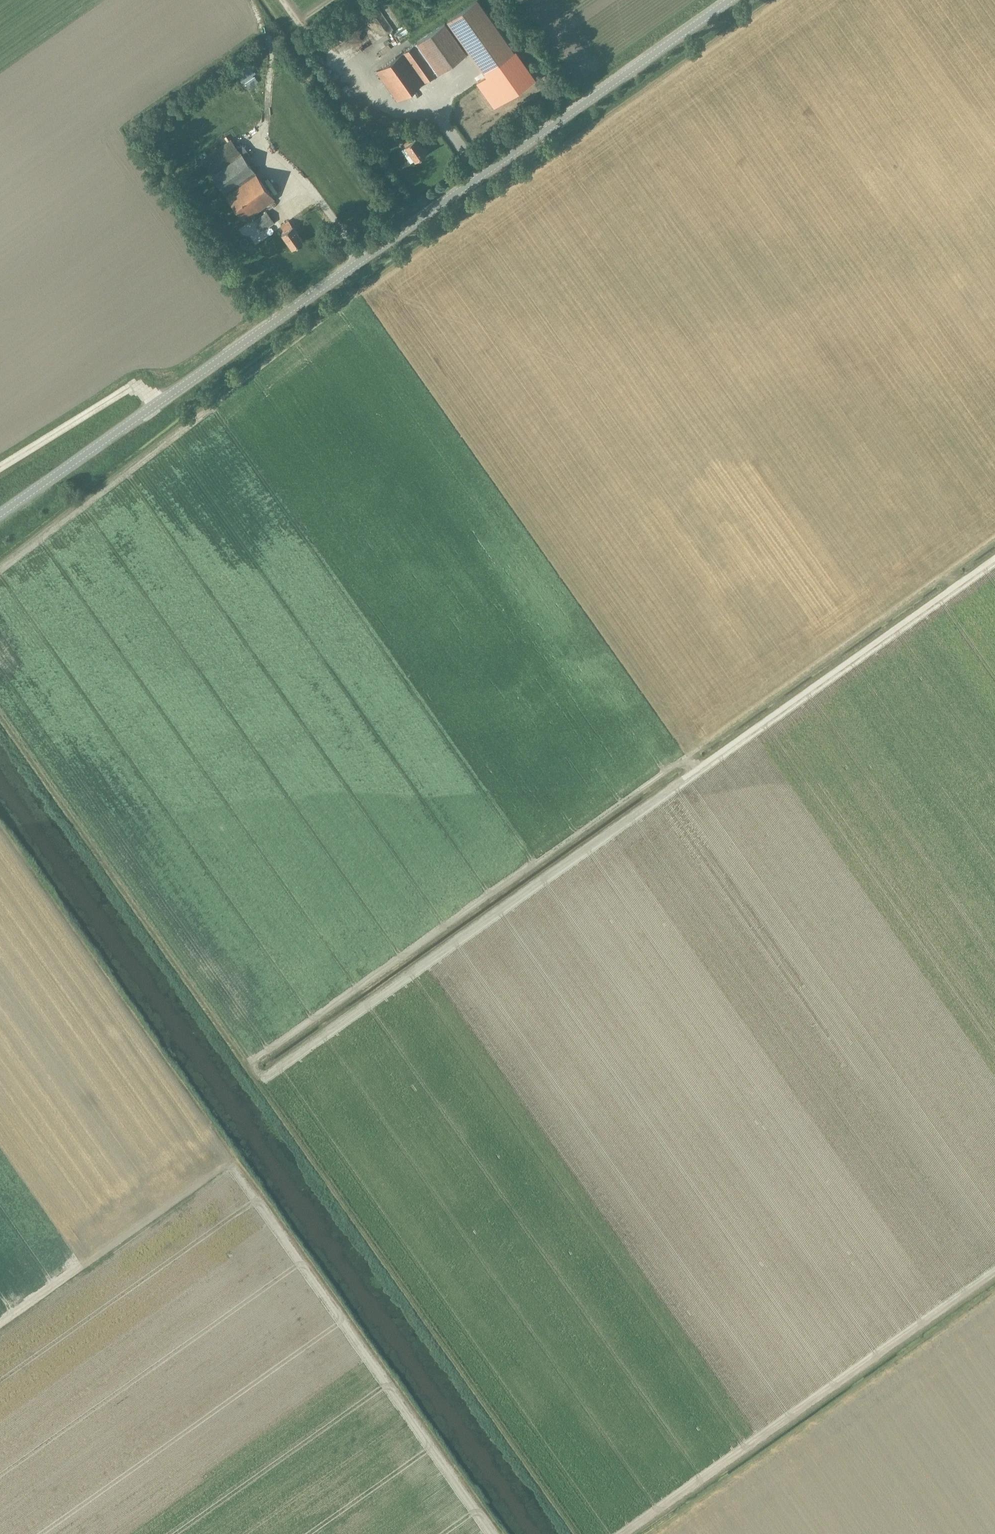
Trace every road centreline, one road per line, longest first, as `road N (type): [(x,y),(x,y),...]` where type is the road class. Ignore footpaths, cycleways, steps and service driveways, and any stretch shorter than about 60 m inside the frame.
road 1 (unclassified): [(0,514),(729,0)]

